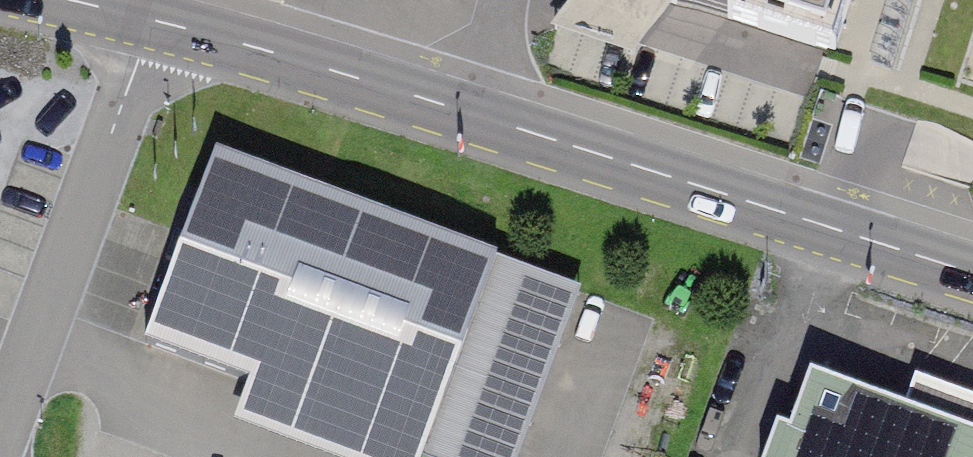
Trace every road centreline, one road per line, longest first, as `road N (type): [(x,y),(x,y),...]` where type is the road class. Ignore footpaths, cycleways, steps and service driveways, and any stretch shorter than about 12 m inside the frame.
road 1 (primary): [(159,21),(972,267)]
road 2 (residential): [(159,21),(0,452)]

